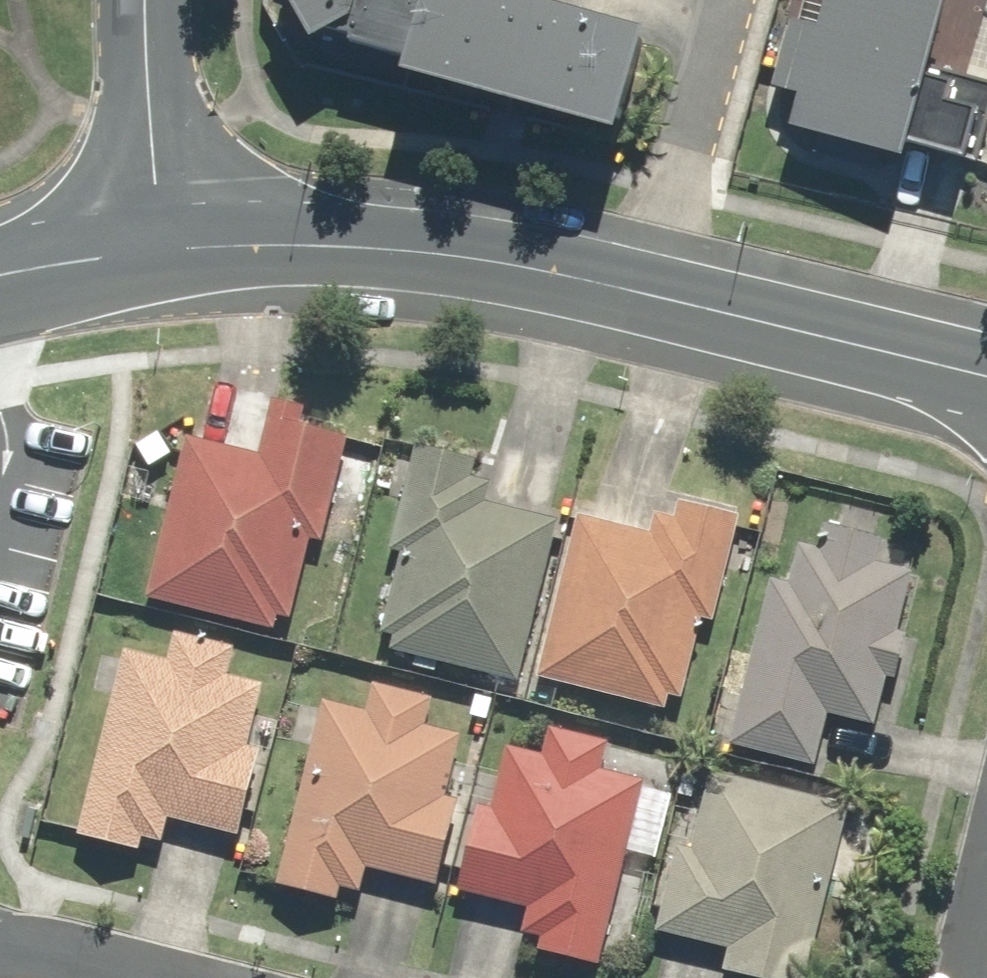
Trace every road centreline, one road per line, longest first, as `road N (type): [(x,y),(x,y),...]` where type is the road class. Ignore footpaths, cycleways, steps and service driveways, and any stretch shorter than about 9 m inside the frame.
road 1 (secondary): [(172,252),(340,242),(496,258),(643,297)]
road 2 (secondary): [(643,297),(986,379)]
road 3 (residential): [(724,0),(643,297)]
road 4 (tertiary): [(136,0),(133,39),(172,252)]
road 5 (secondary): [(0,274),(172,252)]
road 6 (residential): [(0,945),(164,977)]

